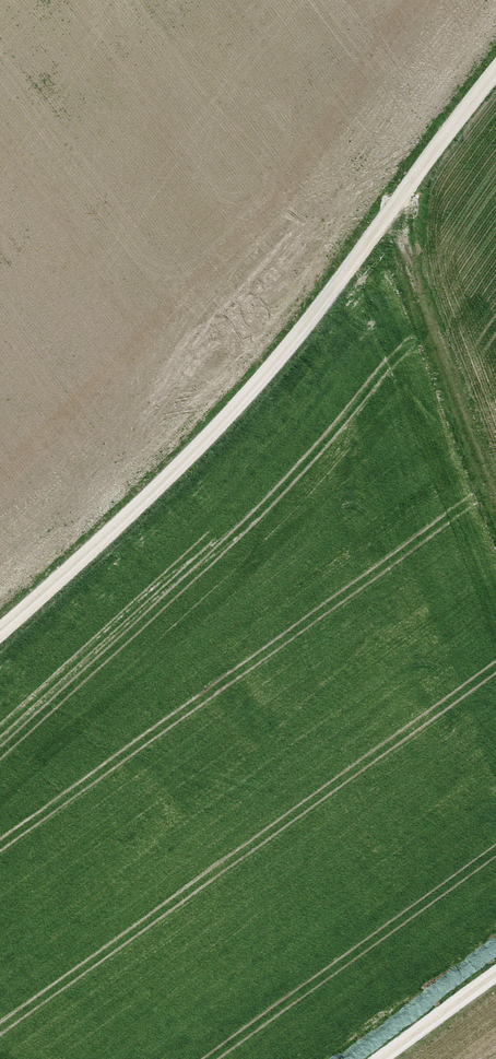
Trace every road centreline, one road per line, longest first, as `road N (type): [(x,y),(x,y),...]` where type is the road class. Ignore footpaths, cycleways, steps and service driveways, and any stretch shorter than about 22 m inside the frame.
road 1 (track): [(495,71),(241,403),(0,629)]
road 2 (track): [(495,499),(388,214)]
road 3 (unclassified): [(495,972),(380,1058)]

